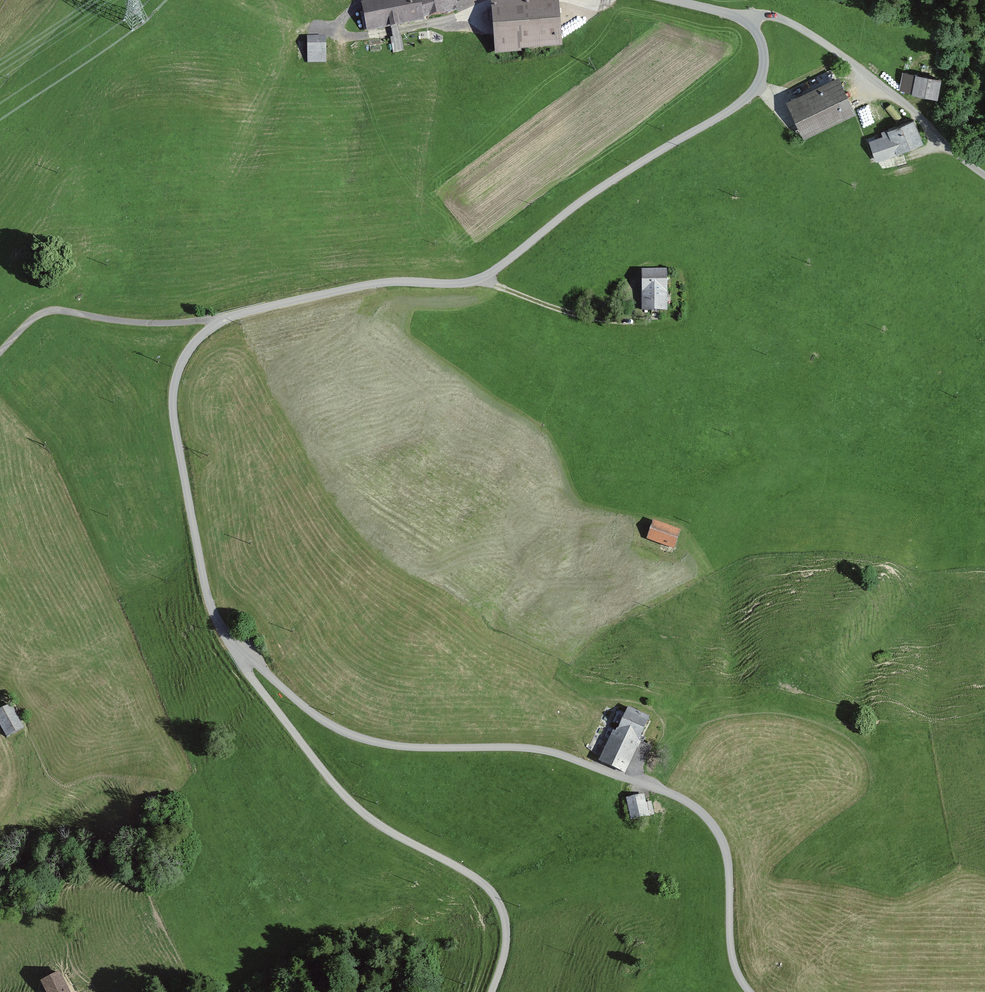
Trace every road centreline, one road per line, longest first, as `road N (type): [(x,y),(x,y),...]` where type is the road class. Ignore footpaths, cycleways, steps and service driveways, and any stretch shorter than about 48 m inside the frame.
road 1 (unclassified): [(237,645),(283,690),(354,736),(523,743),(666,792),(705,822),(727,868),(732,946),(754,991)]
road 2 (unclassified): [(746,21),(763,46),(753,94),(562,218),(498,270),(479,280),(378,284),(224,320)]
road 3 (unclassified): [(237,645),(269,701),(353,804),(477,879),(498,904),(506,940),(492,991)]
road 4 (unclassified): [(224,320),(180,368),(173,397),(197,548),(215,611),(237,645)]
road 5 (unclassified): [(746,21),(785,20),(857,66),(984,177)]
road 6 (unclassified): [(224,320),(169,325),(48,312),(0,353)]

